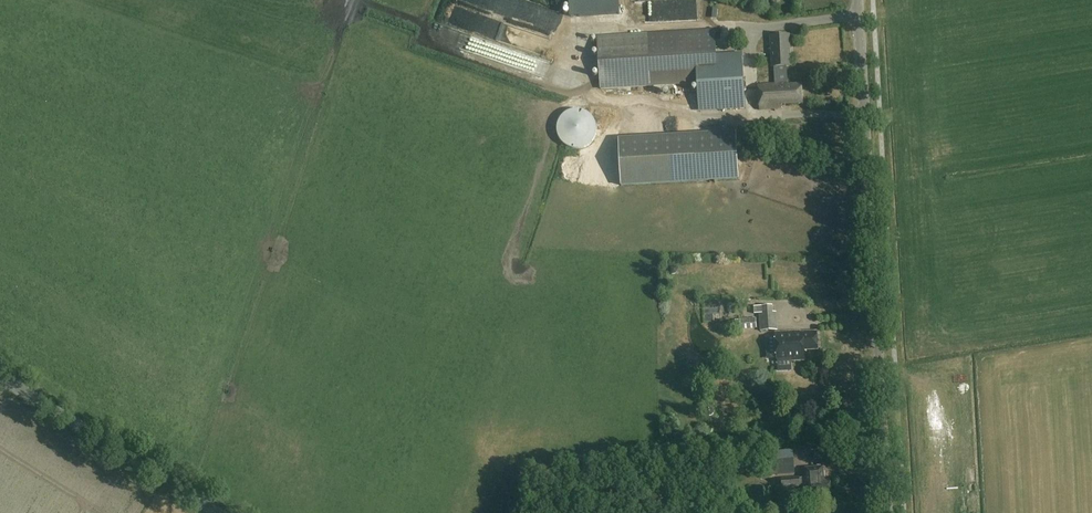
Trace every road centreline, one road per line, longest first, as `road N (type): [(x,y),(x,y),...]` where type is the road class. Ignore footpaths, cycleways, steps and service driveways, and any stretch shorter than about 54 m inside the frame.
road 1 (tertiary): [(888,512),(857,0)]
road 2 (tertiary): [(217,512),(0,377)]

